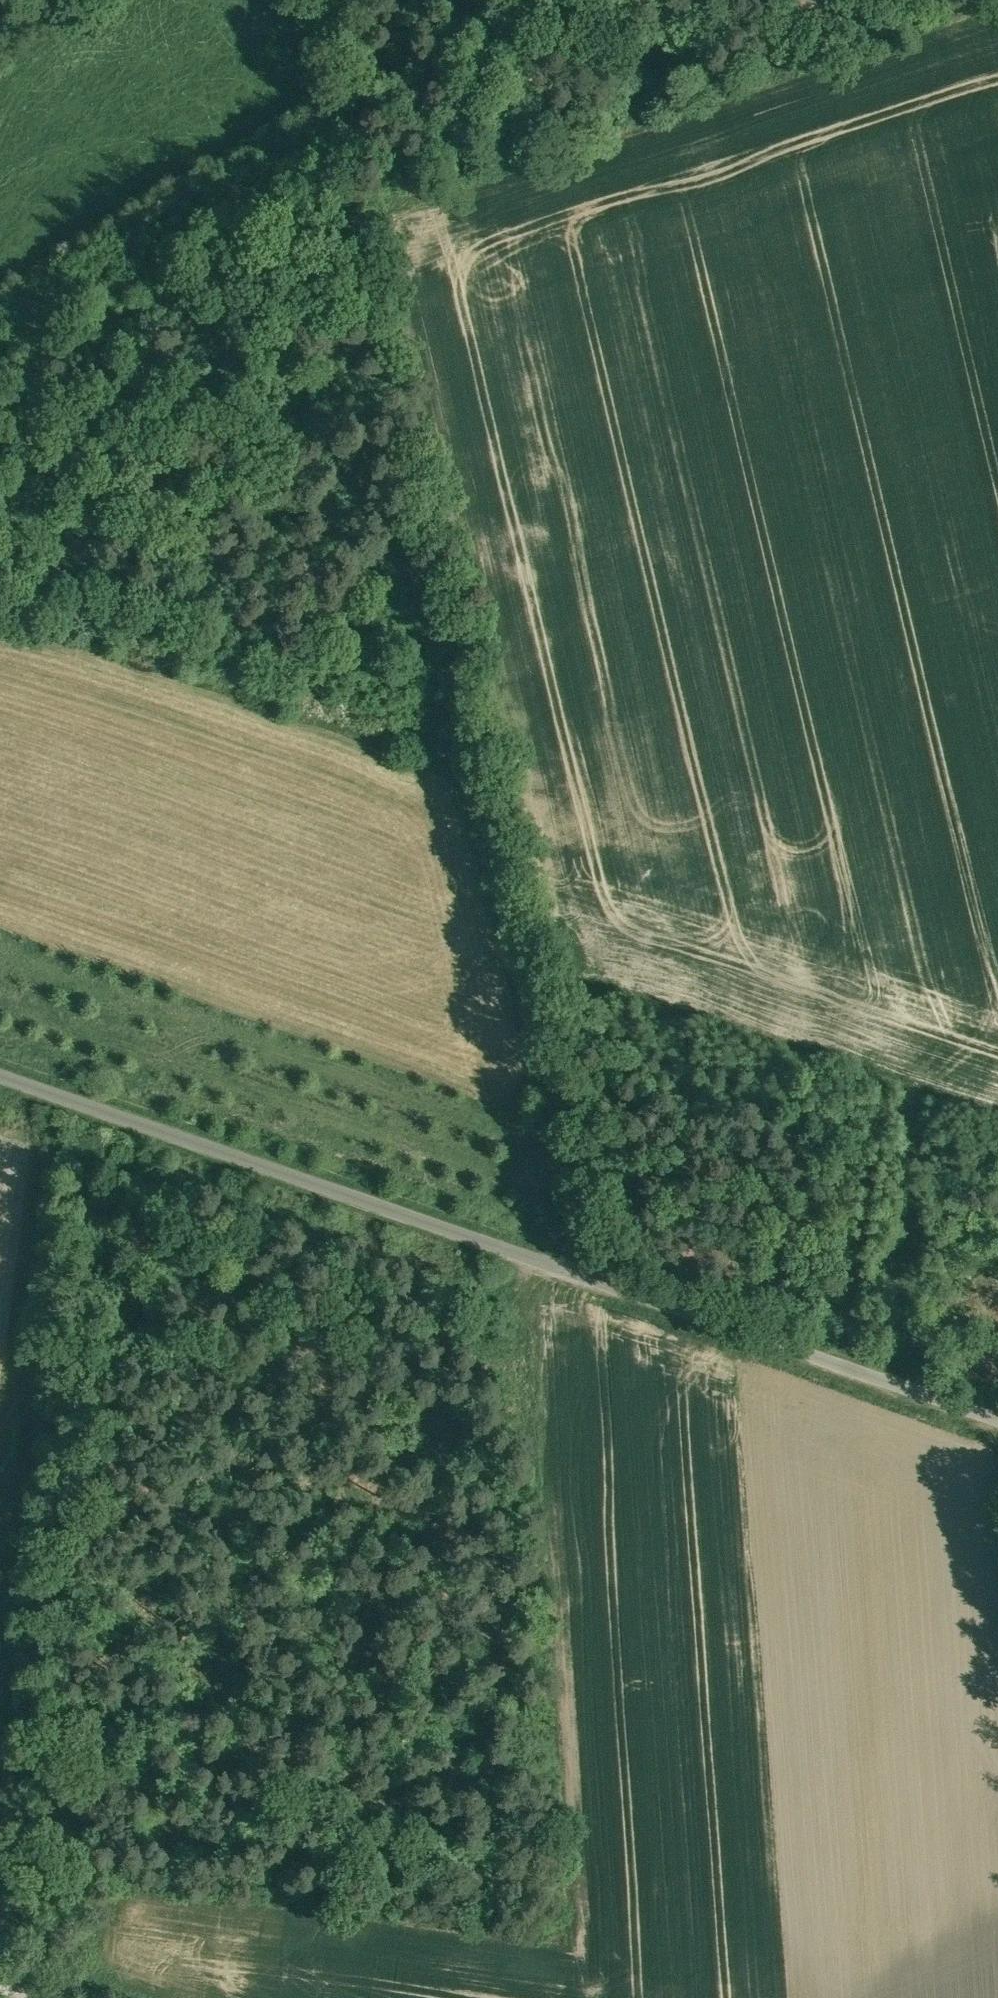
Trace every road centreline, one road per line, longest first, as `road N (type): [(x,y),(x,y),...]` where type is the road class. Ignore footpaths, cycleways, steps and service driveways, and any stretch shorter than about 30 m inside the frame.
road 1 (unclassified): [(0,1076),(997,1421)]

